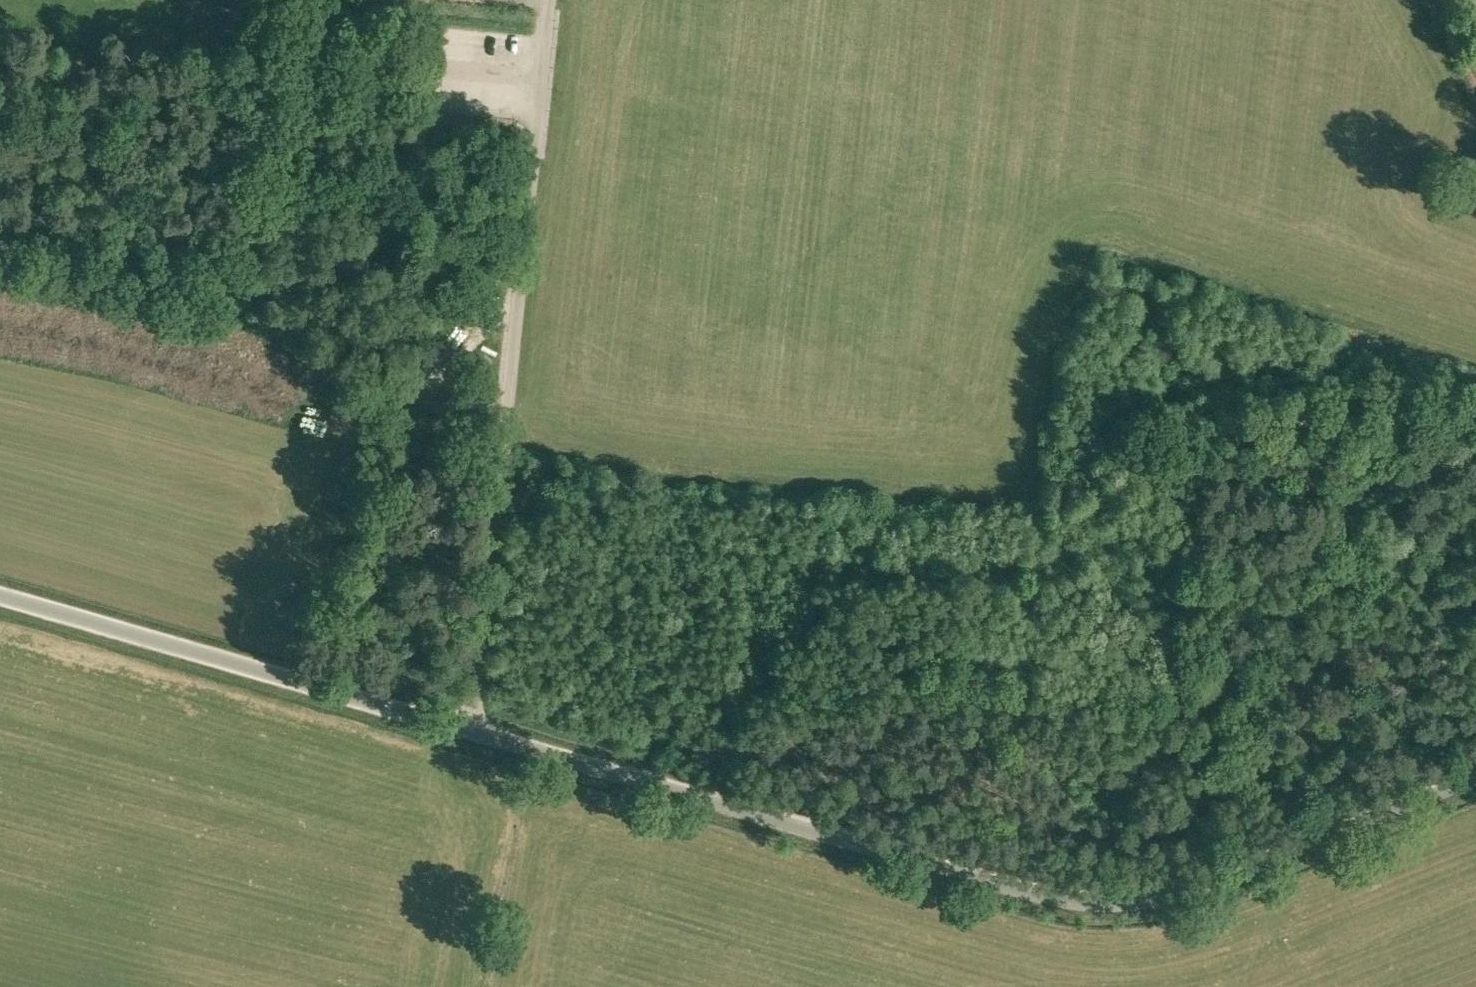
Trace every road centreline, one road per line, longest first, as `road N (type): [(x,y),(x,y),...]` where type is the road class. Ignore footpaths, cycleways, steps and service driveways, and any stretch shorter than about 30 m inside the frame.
road 1 (unclassified): [(477,736),(982,895),(1134,919),(1243,894),(1475,797)]
road 2 (unclassified): [(477,736),(0,596)]

